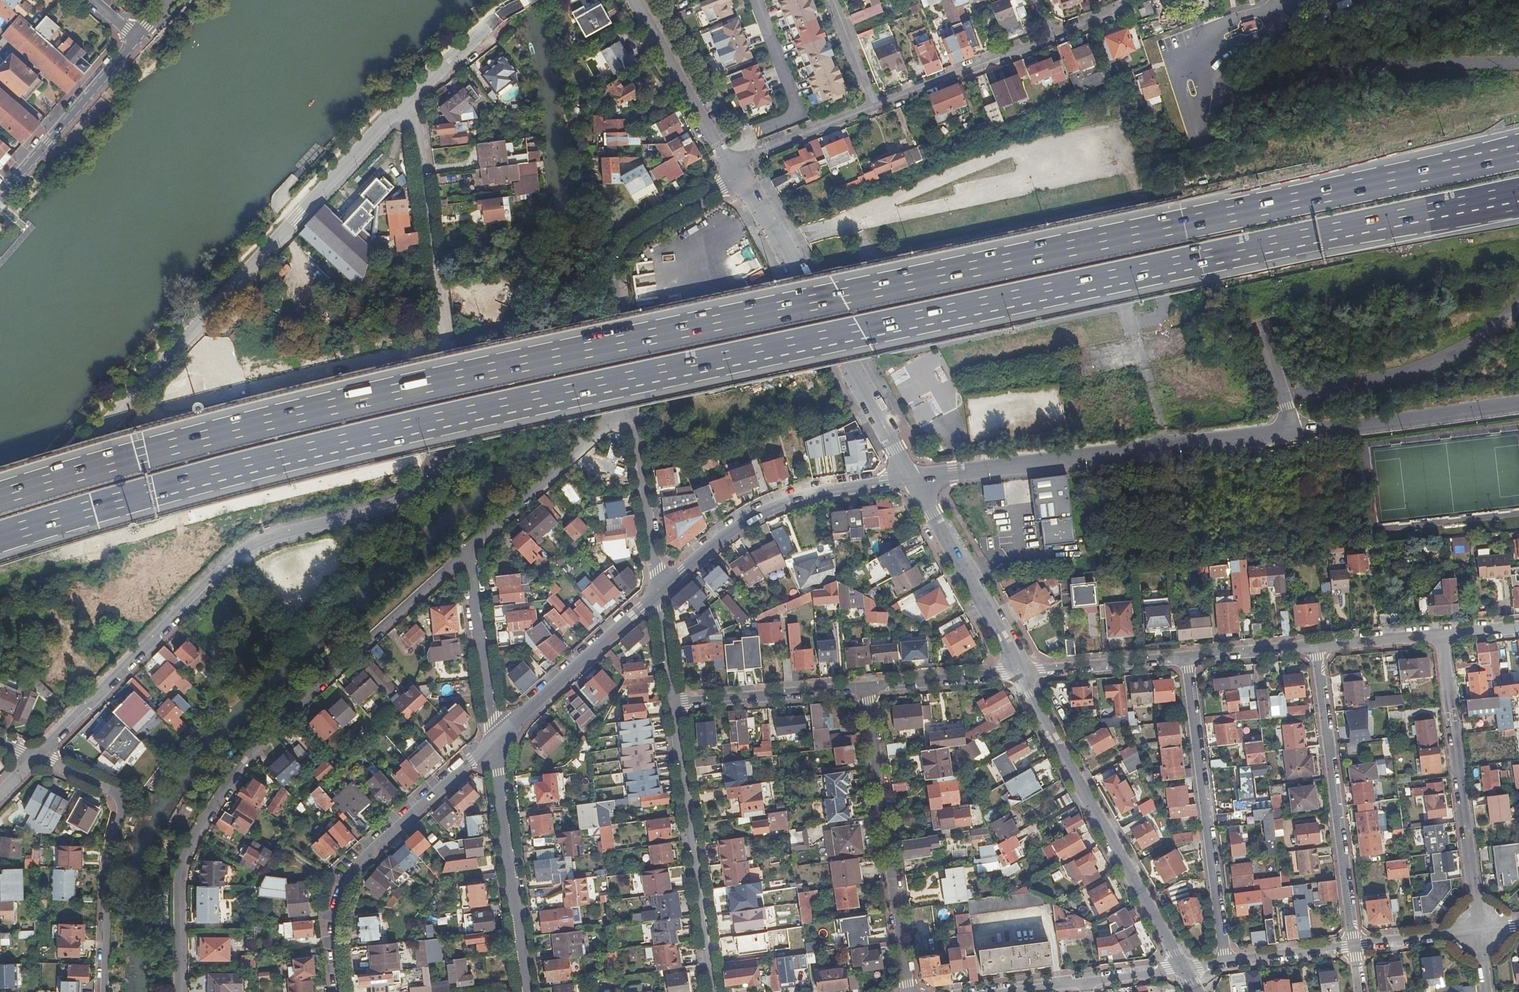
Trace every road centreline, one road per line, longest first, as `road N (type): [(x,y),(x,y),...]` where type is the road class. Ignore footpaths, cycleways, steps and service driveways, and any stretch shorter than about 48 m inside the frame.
road 1 (motorway): [(1518,155),(495,369),(0,499)]
road 2 (motorway): [(0,535),(215,471),(497,404),(1518,193)]
road 3 (residential): [(406,100),(415,116),(452,373),(443,464),(417,495),(257,544),(233,560),(36,756)]
road 4 (unclassified): [(912,479),(1518,402)]
road 5 (unclassified): [(406,100),(0,546)]
road 6 (residential): [(180,991),(181,871),(215,805),(254,750),(473,548)]
road 7 (tertiary): [(736,178),(912,479)]
road 8 (tertiary): [(1020,676),(1183,967)]
road 9 (residential): [(494,738),(350,869),(337,904),(341,991)]
road 10 (residential): [(909,991),(866,687)]
road 11 (residential): [(1188,660),(1226,961)]
road 12 (residential): [(1316,647),(1355,945)]
road 13 (residential): [(1480,928),(1439,637)]
road 14 (residential): [(105,991),(109,864),(122,804),(116,789),(36,756)]
road 15 (residential): [(631,401),(618,260),(628,239),(736,178)]
road 16 (residential): [(659,596),(770,508),(912,479)]
road 17 (residential): [(714,991),(676,708)]
road 18 (residential): [(526,991),(494,738)]
road 19 (tertiary): [(912,479),(1020,676)]
road 20 (residential): [(494,738),(659,596)]
road 21 (residential): [(473,548),(631,401)]
road 22 (residential): [(136,37),(0,191)]
road 23 (unclassified): [(634,0),(736,178)]
road 24 (residential): [(659,596),(631,401)]
road 25 (residential): [(676,708),(866,687)]
road 26 (residential): [(473,548),(494,738)]
road 27 (residential): [(1050,40),(875,107)]
road 28 (residential): [(1020,676),(1188,660)]
road 29 (residential): [(875,107),(750,156),(736,178)]
road 30 (unclassified): [(524,0),(406,100)]
road 31 (residential): [(866,687),(1020,676)]
road 32 (residential): [(1355,945),(1226,961)]
road 33 (residential): [(1188,660),(1316,647)]
road 34 (residential): [(1480,928),(1355,945)]
road 35 (residential): [(1316,647),(1439,637)]

